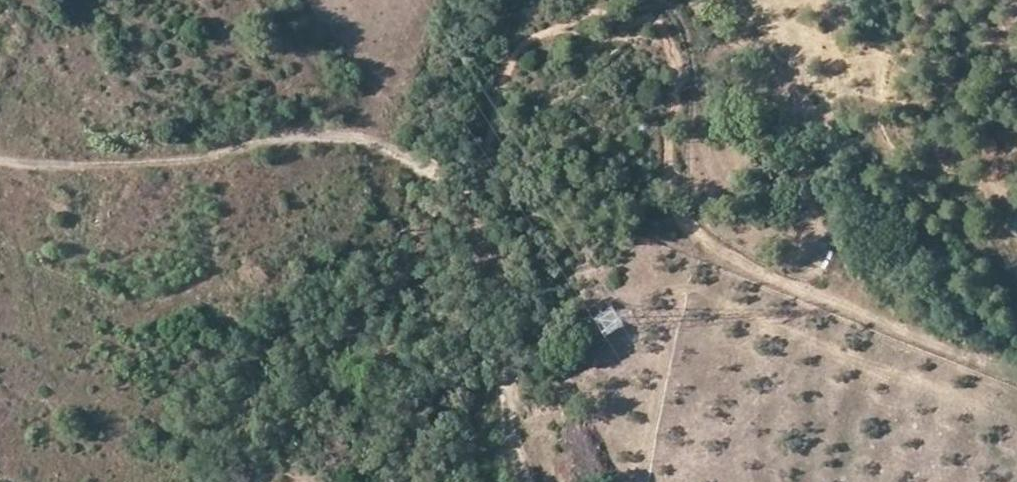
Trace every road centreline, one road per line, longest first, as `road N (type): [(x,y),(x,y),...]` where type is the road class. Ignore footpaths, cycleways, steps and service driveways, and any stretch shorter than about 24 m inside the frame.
road 1 (track): [(1016,373),(703,242),(666,198),(673,77),(662,35),(606,21),(542,32),(505,74),(491,145),(498,194),(476,227)]
road 2 (track): [(0,160),(60,169),(228,156),(302,135),(355,137),(436,179),(503,259),(507,430),(528,481)]

